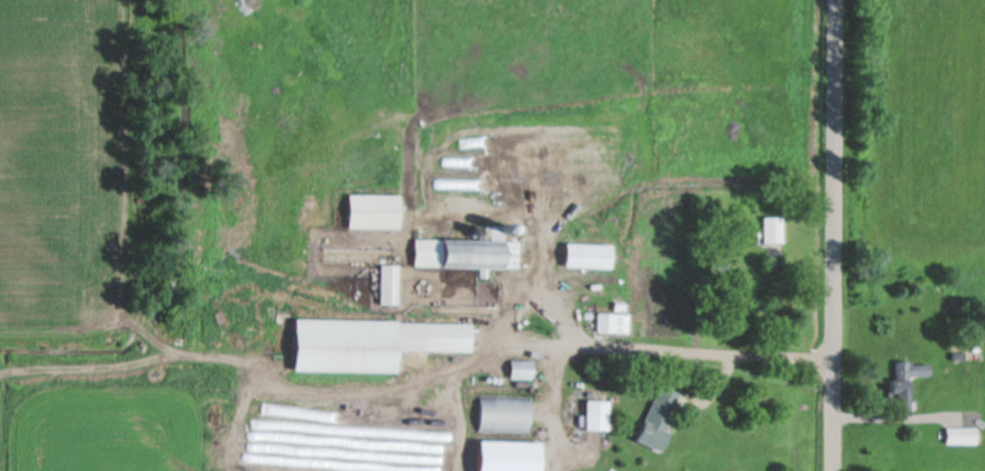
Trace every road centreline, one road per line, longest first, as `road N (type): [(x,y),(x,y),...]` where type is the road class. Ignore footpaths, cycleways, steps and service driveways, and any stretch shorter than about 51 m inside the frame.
road 1 (tertiary): [(830,470),(834,0)]

